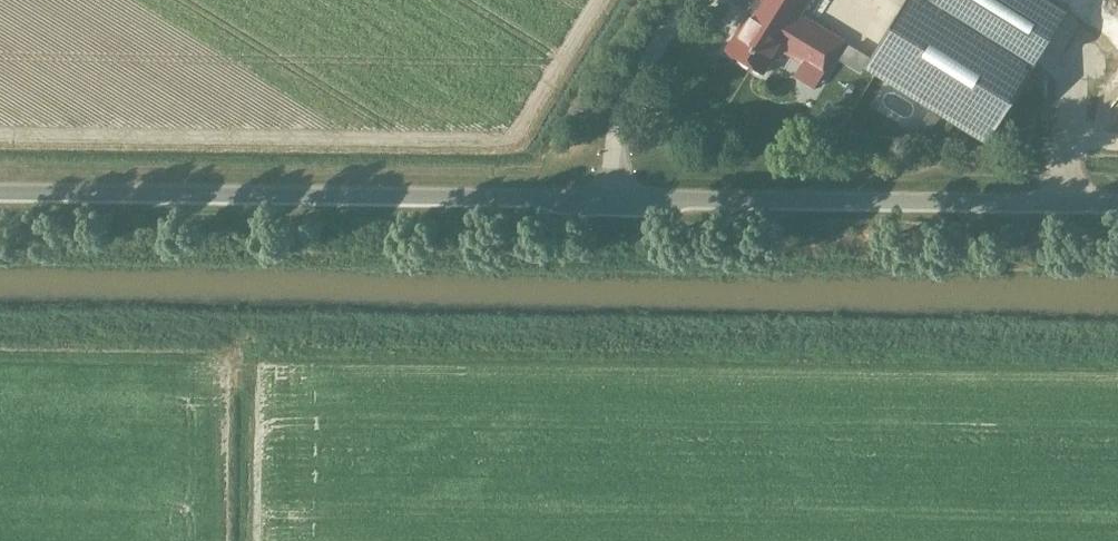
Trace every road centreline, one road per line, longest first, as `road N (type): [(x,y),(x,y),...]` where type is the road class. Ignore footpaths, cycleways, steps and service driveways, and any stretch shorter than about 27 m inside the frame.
road 1 (unclassified): [(1117,204),(0,192)]

